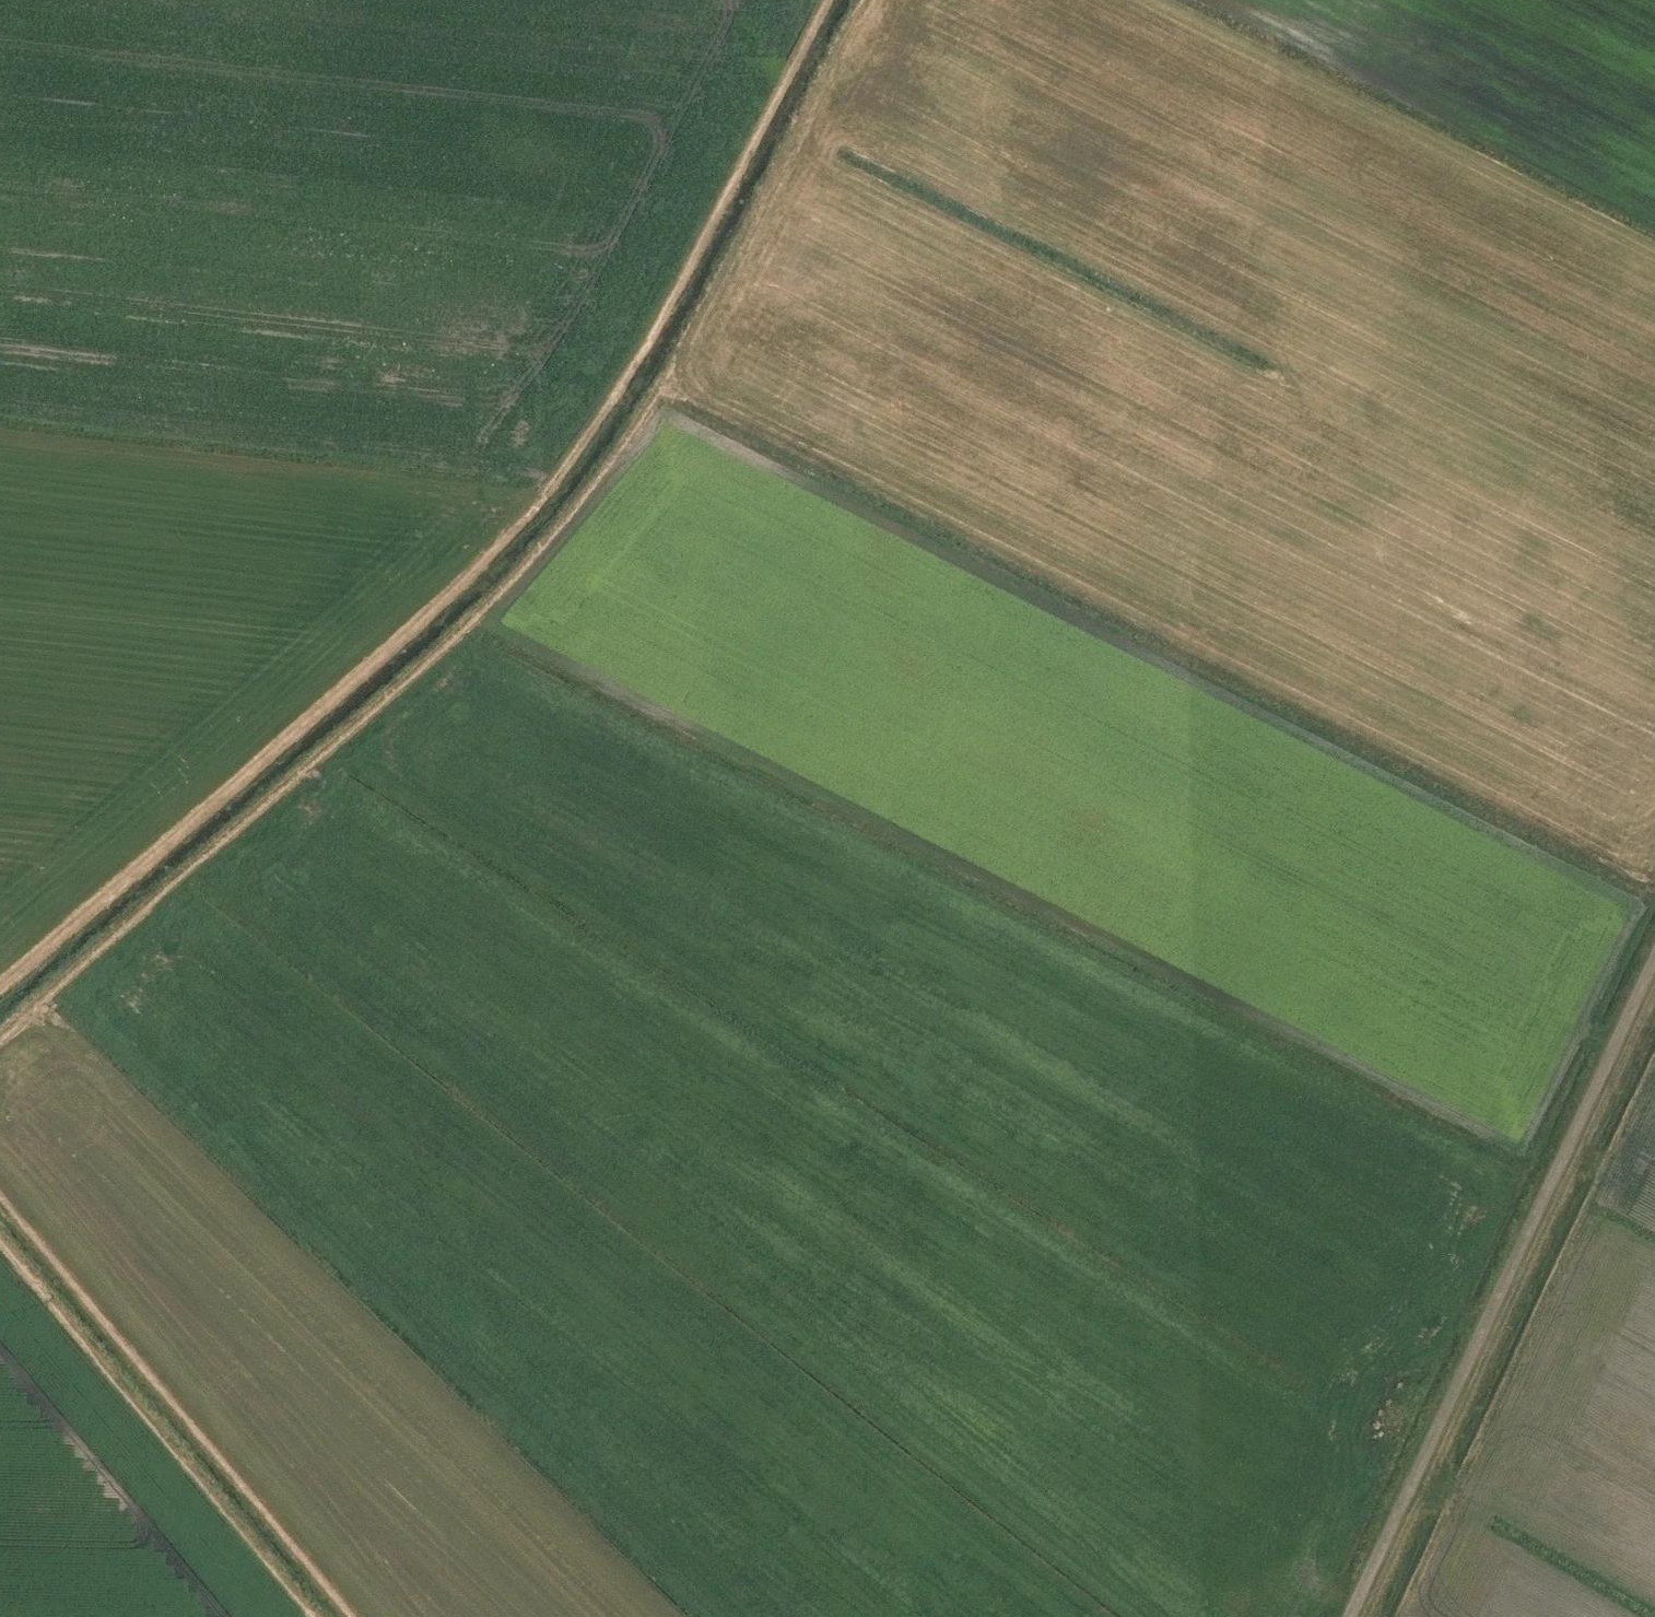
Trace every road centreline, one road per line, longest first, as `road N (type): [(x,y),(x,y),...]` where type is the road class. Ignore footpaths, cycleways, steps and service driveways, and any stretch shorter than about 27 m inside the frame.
road 1 (unclassified): [(1349,1616),(1654,956)]

